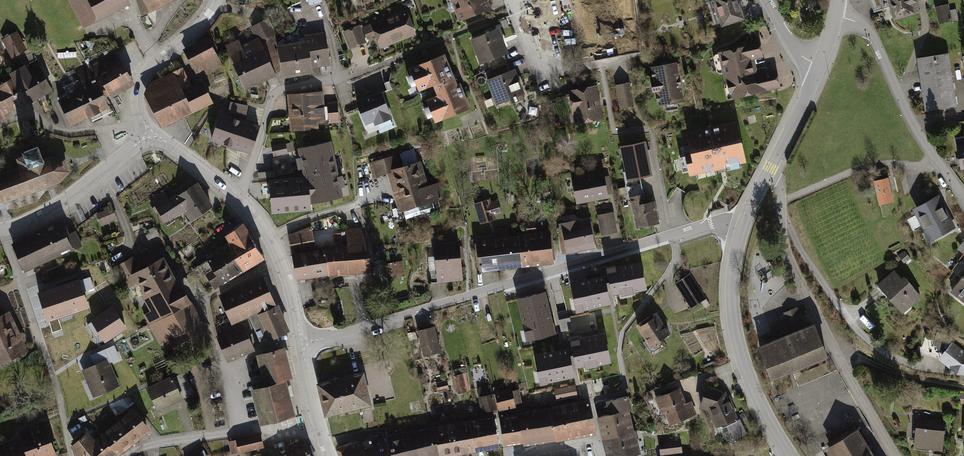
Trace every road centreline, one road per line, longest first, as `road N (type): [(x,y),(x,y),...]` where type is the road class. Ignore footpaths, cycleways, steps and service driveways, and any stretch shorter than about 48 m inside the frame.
road 1 (residential): [(301,344),(680,232),(744,223)]
road 2 (tertiary): [(744,223),(735,331),(759,399),(792,455)]
road 3 (residential): [(240,431),(206,302),(280,259)]
road 4 (residential): [(236,195),(277,92),(352,76)]
road 5 (residential): [(510,0),(537,65),(558,70),(646,54)]
road 6 (residential): [(937,161),(868,36),(837,16)]
road 7 (unclassified): [(149,132),(63,203),(2,229)]
road 8 (residential): [(214,0),(203,22),(137,81),(138,116),(149,132)]
road 9 (residential): [(782,202),(782,245),(836,357)]
road 10 (residential): [(782,202),(878,161),(916,168),(937,161)]
road 11 (residential): [(836,357),(963,387)]
road 12 (residential): [(2,229),(41,346)]

